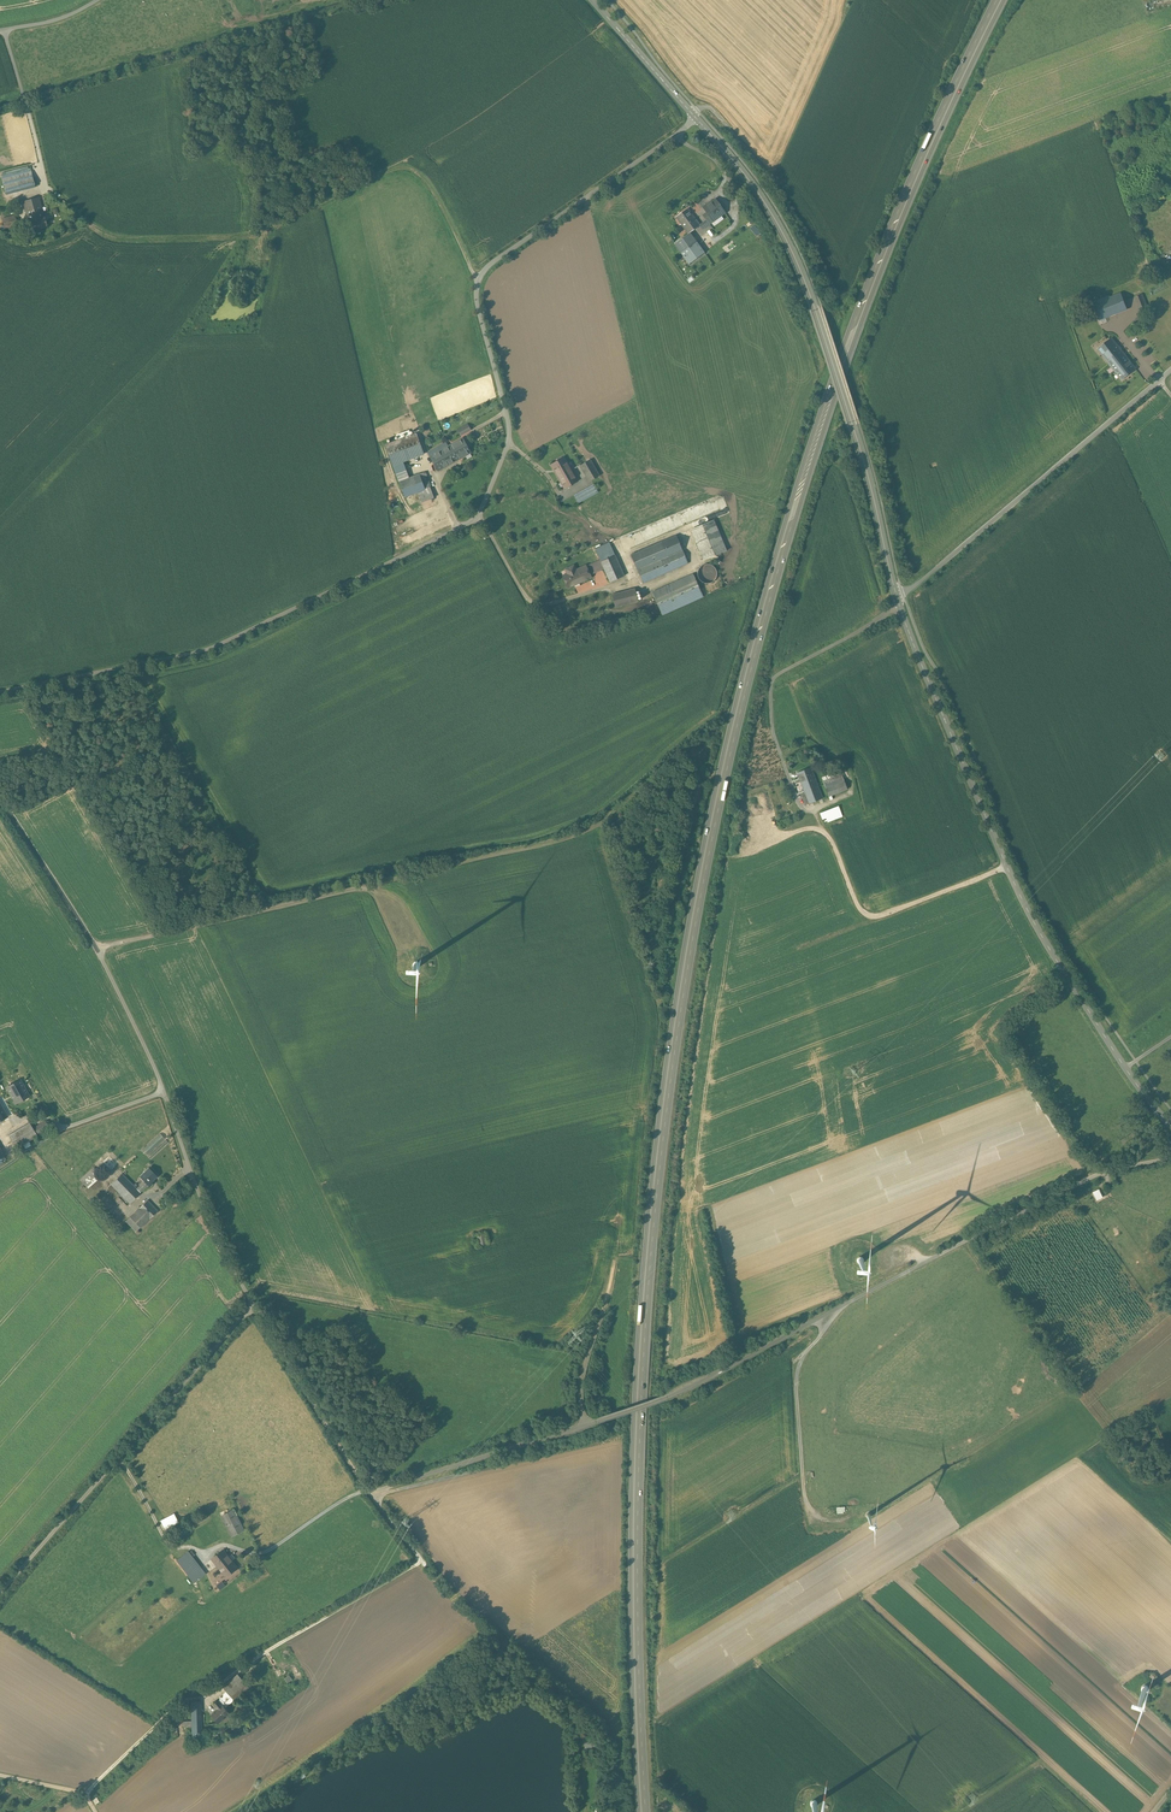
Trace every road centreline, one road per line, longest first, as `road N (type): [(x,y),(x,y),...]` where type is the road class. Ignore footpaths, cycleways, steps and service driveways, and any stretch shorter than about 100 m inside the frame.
road 1 (trunk): [(999,0),(935,131),(842,359),(756,639),(707,849),(674,1036),(644,1294),(636,1535),(642,1811)]
road 2 (unclassified): [(1170,1160),(1097,1174),(1050,1195),(667,1396),(370,1494),(252,1304)]
road 3 (unclassified): [(0,689),(214,641),(473,520),(509,431),(476,279),(695,117)]
road 4 (tertiary): [(898,597),(1036,926),(1170,1125)]
road 5 (tertiary): [(695,117),(752,184),(798,266),(852,426),(898,597)]
road 6 (track): [(476,279),(431,190),(403,168),(244,236),(112,238),(46,186)]
road 7 (track): [(370,1494),(422,1561),(206,1696),(180,1704),(86,1796)]
road 8 (unclassified): [(252,1304),(213,1234),(166,1095),(99,951)]
road 9 (unclassified): [(0,1591),(252,1304)]
road 10 (unclassified): [(898,597),(1170,371)]
road 11 (track): [(814,809),(868,915),(1008,867)]
road 12 (unclassified): [(0,796),(99,951)]
road 13 (track): [(965,1811),(1042,1764),(1095,1811)]
road 14 (tertiary): [(593,0),(695,117)]

